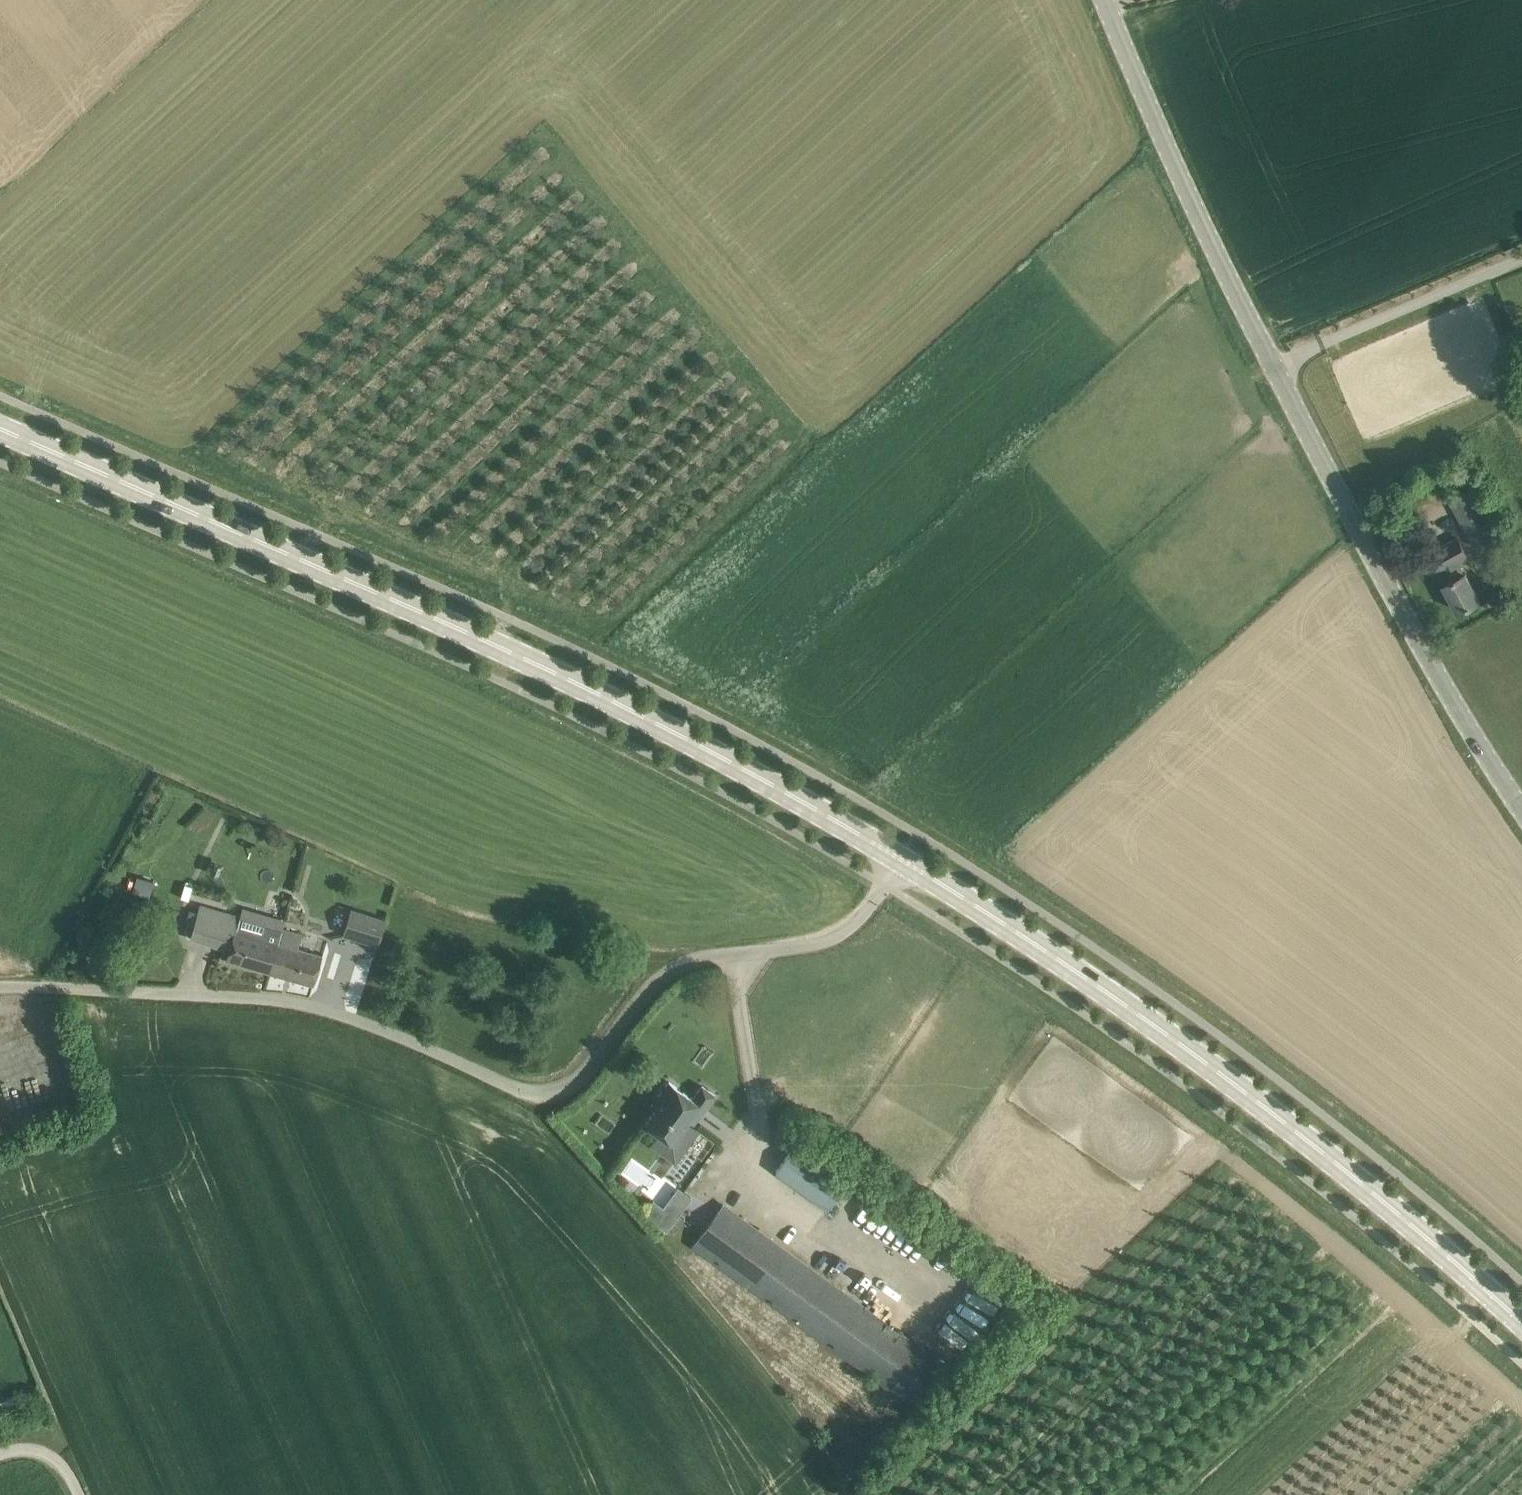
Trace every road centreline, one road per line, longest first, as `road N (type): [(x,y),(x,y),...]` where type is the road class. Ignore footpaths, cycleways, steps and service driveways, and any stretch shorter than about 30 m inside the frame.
road 1 (unclassified): [(0,986),(296,1003),(542,1096),(570,1091),(644,996),(690,963),(835,939),(861,917),(901,858)]
road 2 (secondary): [(901,858),(580,684),(0,428)]
road 3 (tertiary): [(1521,796),(1422,632),(1284,374),(1111,0)]
road 4 (secondary): [(1521,1322),(1234,1084),(901,858)]

